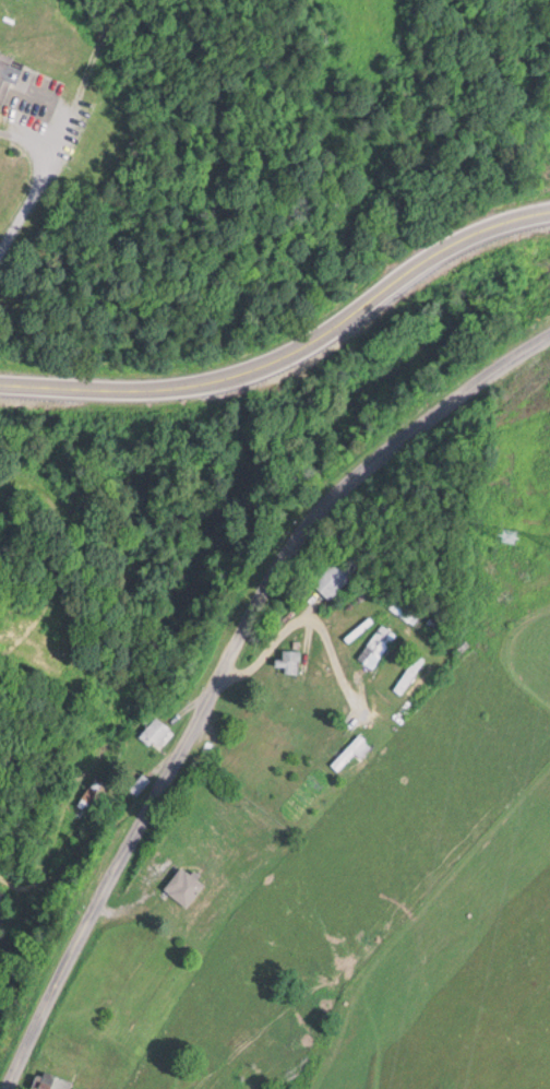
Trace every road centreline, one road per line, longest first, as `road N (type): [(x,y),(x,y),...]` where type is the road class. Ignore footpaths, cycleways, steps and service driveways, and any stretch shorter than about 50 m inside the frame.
road 1 (residential): [(12,1088),(136,833),(325,490),(380,438),(549,339)]
road 2 (secondary): [(549,214),(432,256),(324,335),(264,368),(201,383),(100,391),(0,384)]

